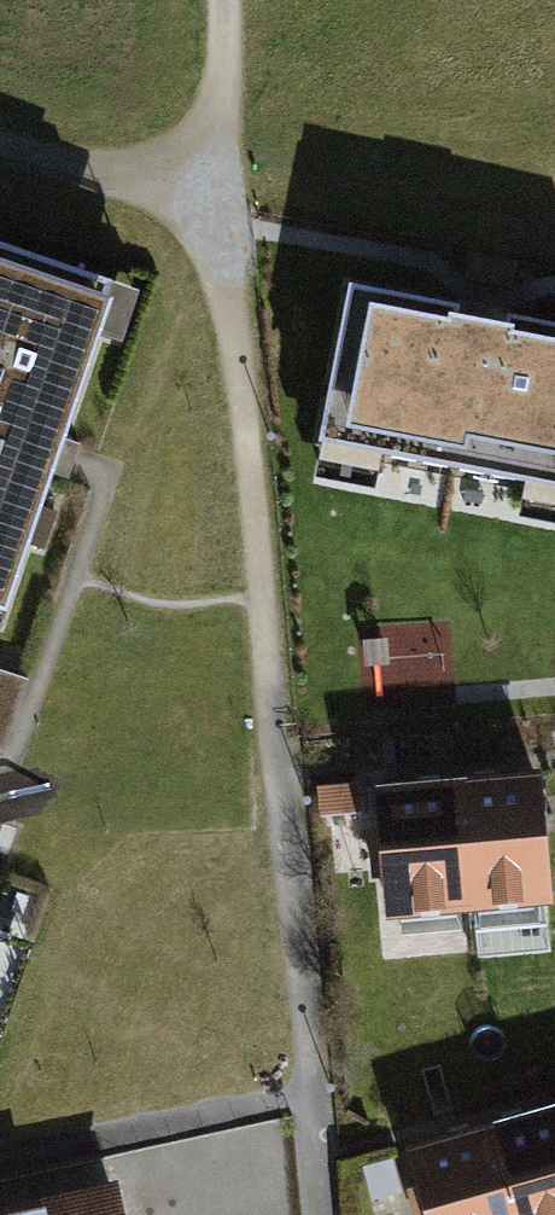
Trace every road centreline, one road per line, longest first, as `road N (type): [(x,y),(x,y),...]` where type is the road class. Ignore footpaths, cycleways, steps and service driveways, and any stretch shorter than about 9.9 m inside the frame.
road 1 (track): [(219,0),(227,211),(323,1214)]
road 2 (track): [(227,211),(0,146)]

